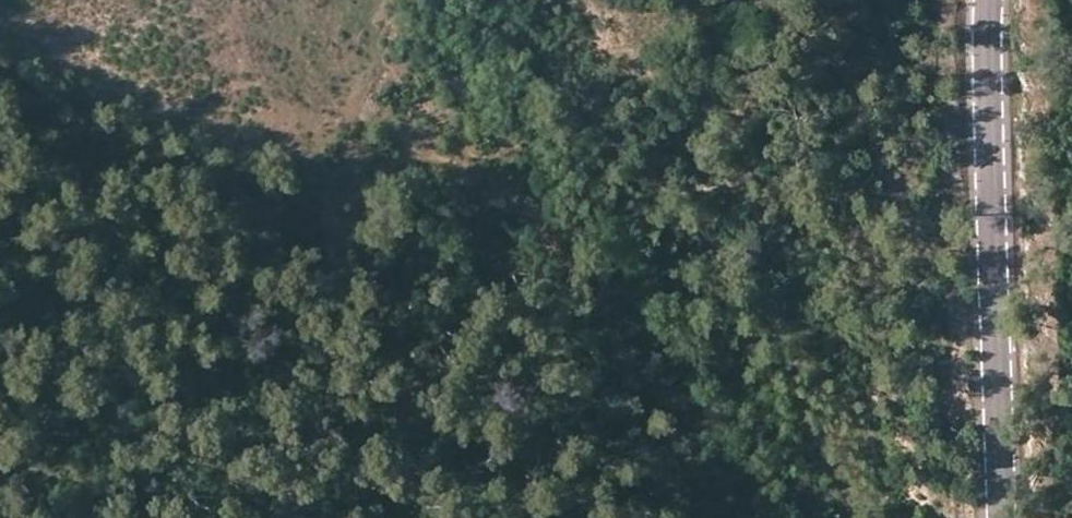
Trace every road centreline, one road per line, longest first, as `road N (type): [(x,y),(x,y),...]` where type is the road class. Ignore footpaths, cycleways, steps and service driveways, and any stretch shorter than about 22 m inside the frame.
road 1 (unclassified): [(1004,517),(989,0)]

